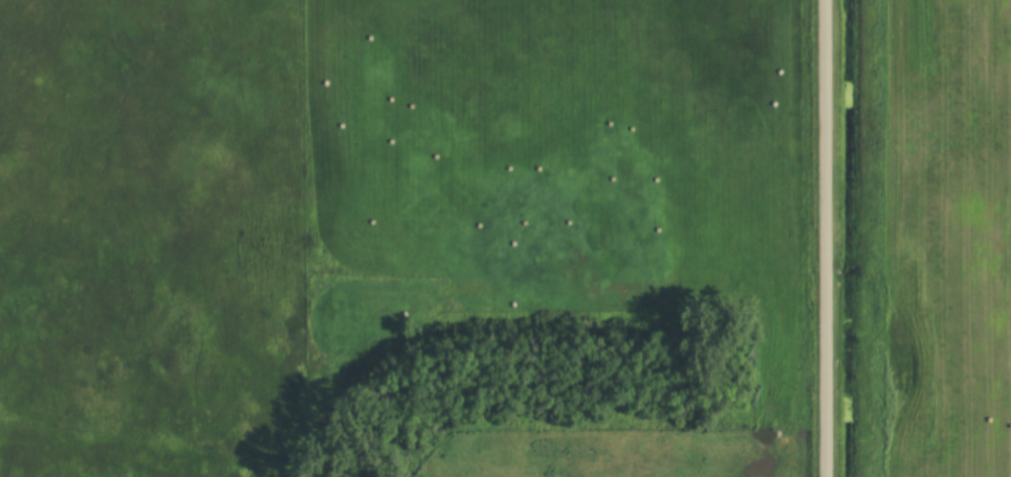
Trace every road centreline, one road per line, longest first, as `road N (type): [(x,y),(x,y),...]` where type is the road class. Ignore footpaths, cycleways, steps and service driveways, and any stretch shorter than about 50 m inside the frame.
road 1 (residential): [(824,476),(822,0)]

